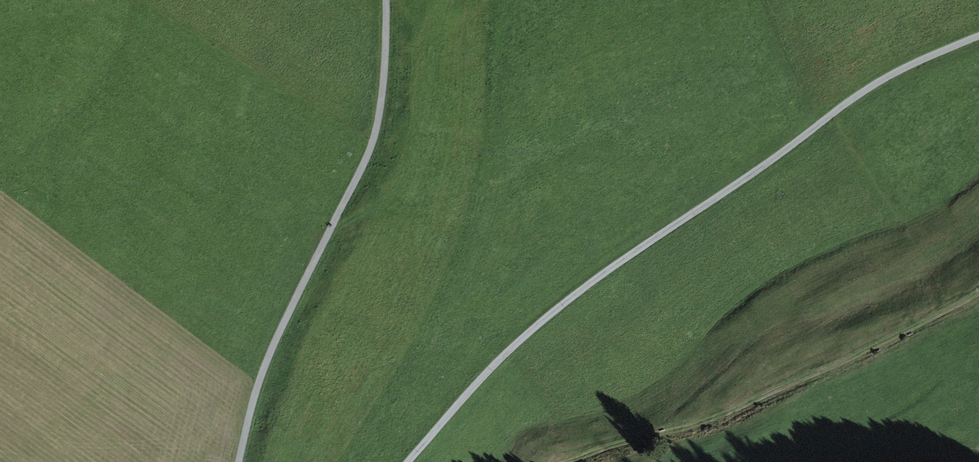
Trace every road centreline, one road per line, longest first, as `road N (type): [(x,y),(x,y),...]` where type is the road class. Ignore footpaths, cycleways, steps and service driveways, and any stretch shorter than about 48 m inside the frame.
road 1 (track): [(978,36),(869,88),(577,293),(502,358),(407,461)]
road 2 (track): [(239,461),(265,365),(376,133),(386,0)]
road 3 (track): [(978,293),(704,422),(565,461)]

